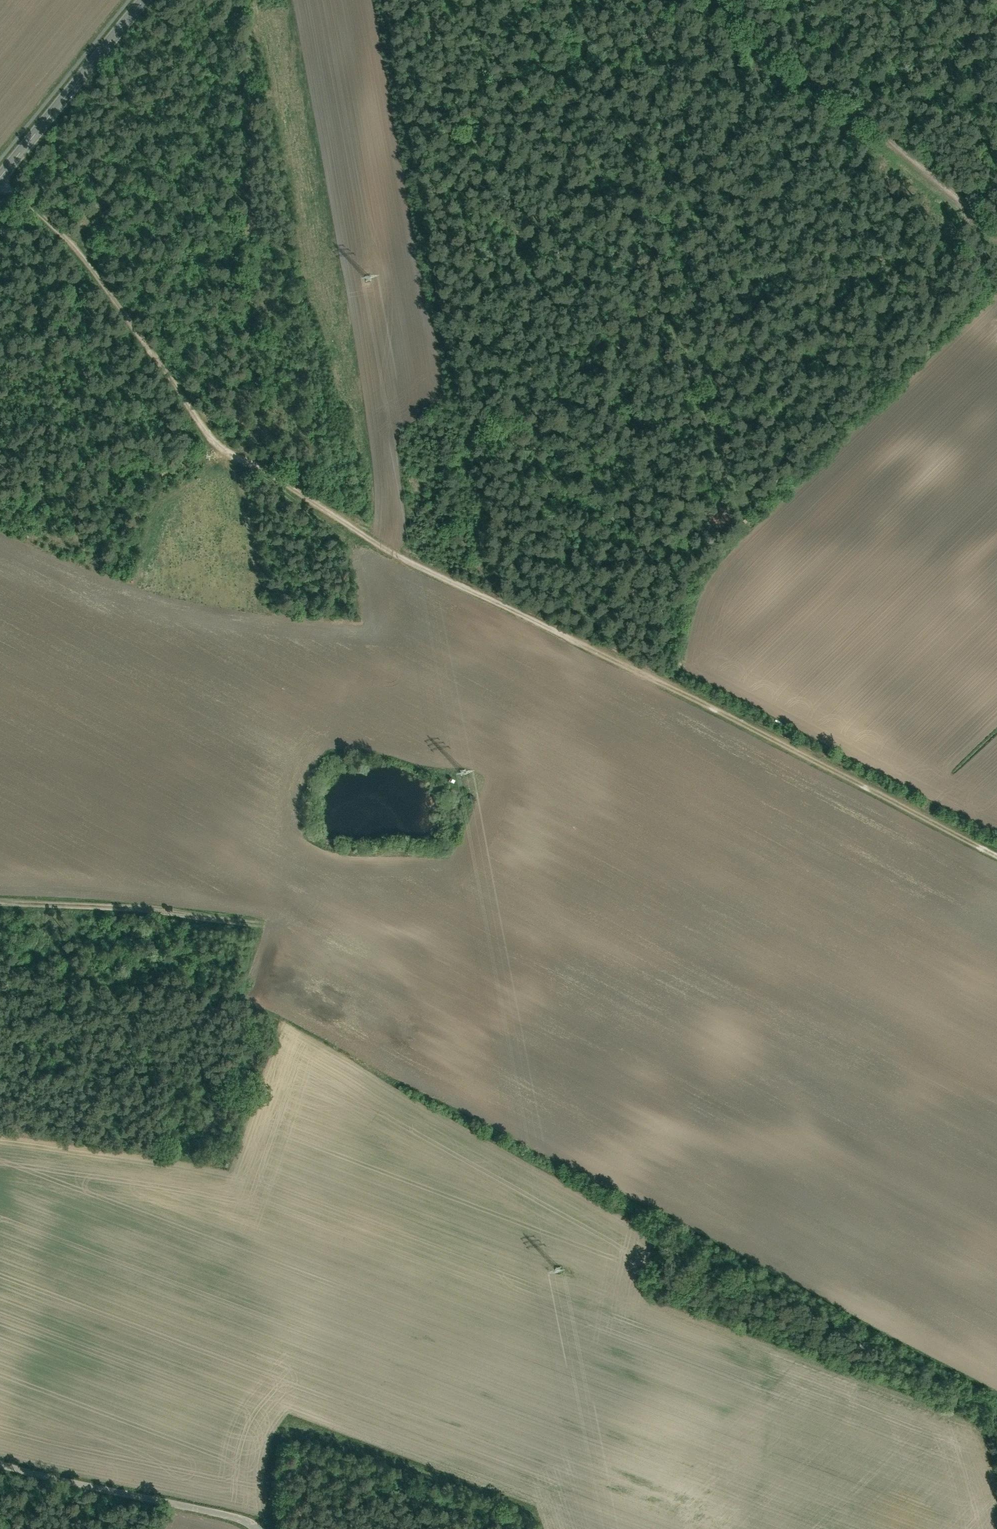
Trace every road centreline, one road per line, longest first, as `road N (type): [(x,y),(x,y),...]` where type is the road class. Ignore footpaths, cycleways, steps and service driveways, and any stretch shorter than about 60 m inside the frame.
road 1 (track): [(0,185),(59,233),(233,459),(996,852)]
road 2 (track): [(708,0),(996,232)]
road 3 (track): [(0,1466),(230,1514),(256,1528)]
road 4 (tertiary): [(142,0),(0,176)]

